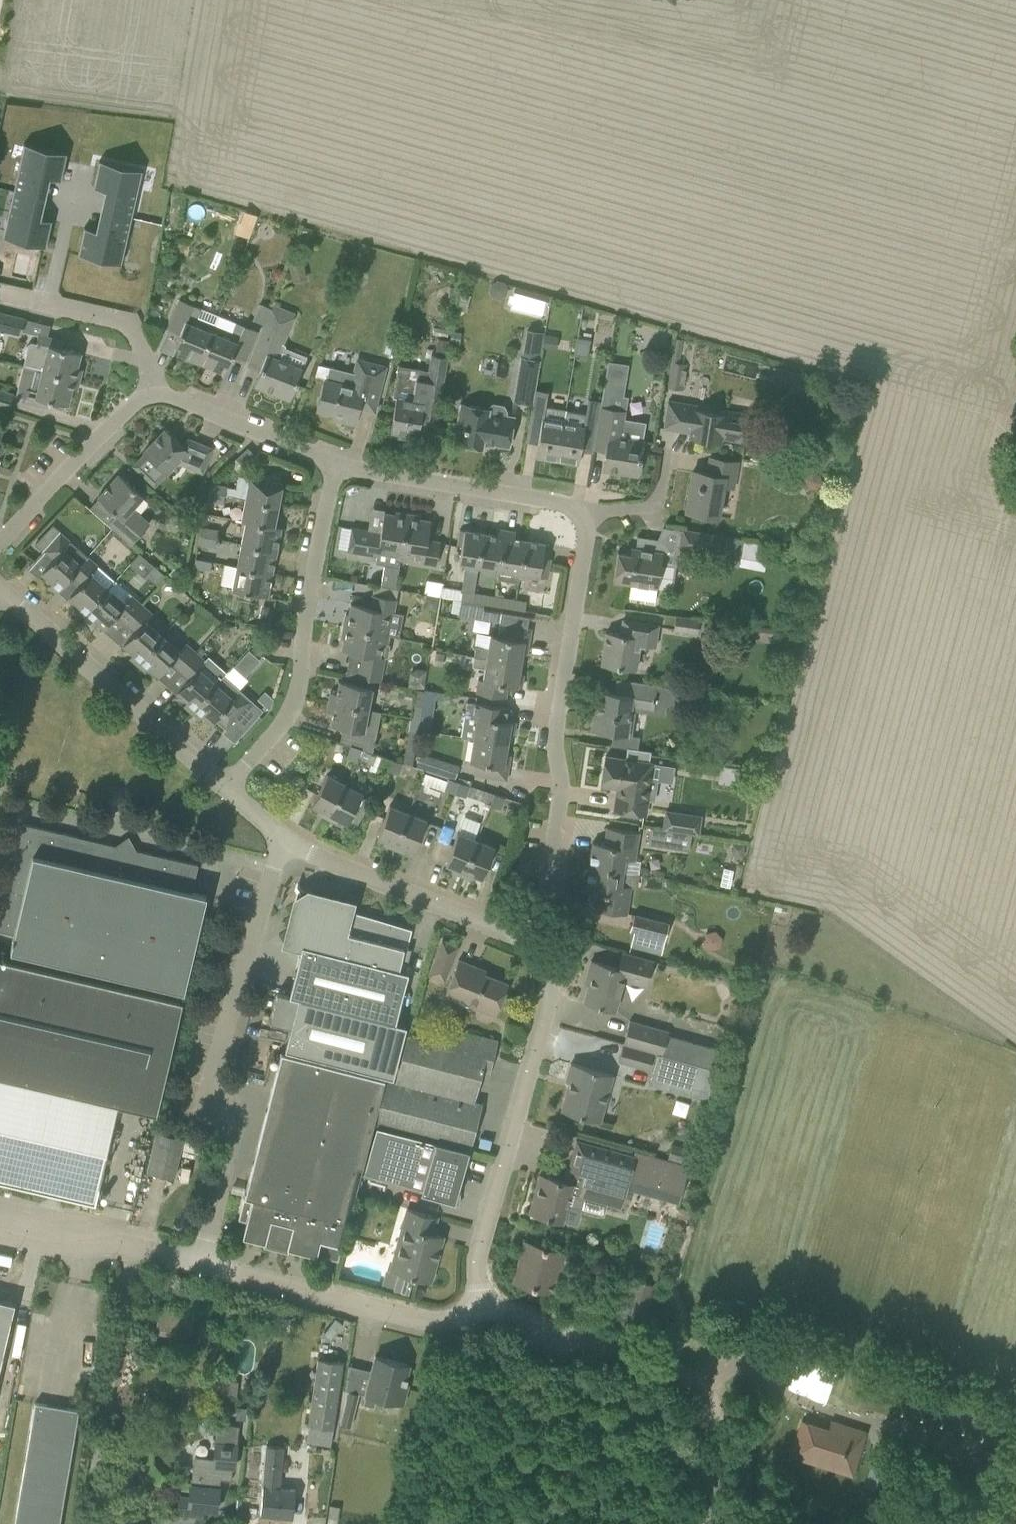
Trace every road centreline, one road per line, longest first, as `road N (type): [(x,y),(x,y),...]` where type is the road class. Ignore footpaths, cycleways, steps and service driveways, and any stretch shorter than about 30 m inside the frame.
road 1 (residential): [(584,521),(556,740),(561,793),(548,958)]
road 2 (residential): [(202,1264),(231,1133),(213,1077),(282,841)]
road 3 (unclassified): [(696,1523),(709,1433),(707,1406),(689,1383),(481,1314)]
road 4 (residential): [(481,1314),(479,1251),(547,1007),(548,958)]
road 5 (residential): [(226,792),(284,723),(297,693),(337,464)]
road 6 (residential): [(226,792),(0,593)]
road 7 (residential): [(548,958),(529,941),(282,841)]
road 8 (residential): [(481,1314),(429,1322),(202,1264)]
road 9 (residential): [(337,464),(564,504),(584,521)]
road 10 (residential): [(0,542),(135,402),(151,396)]
road 11 (residential): [(151,396),(151,373),(128,323),(2,294)]
road 12 (residential): [(202,1264),(126,1245),(51,1252),(0,1240)]
road 13 (residential): [(151,396),(170,396),(337,464)]
road 14 (residential): [(584,521),(647,508),(660,497),(668,458)]

